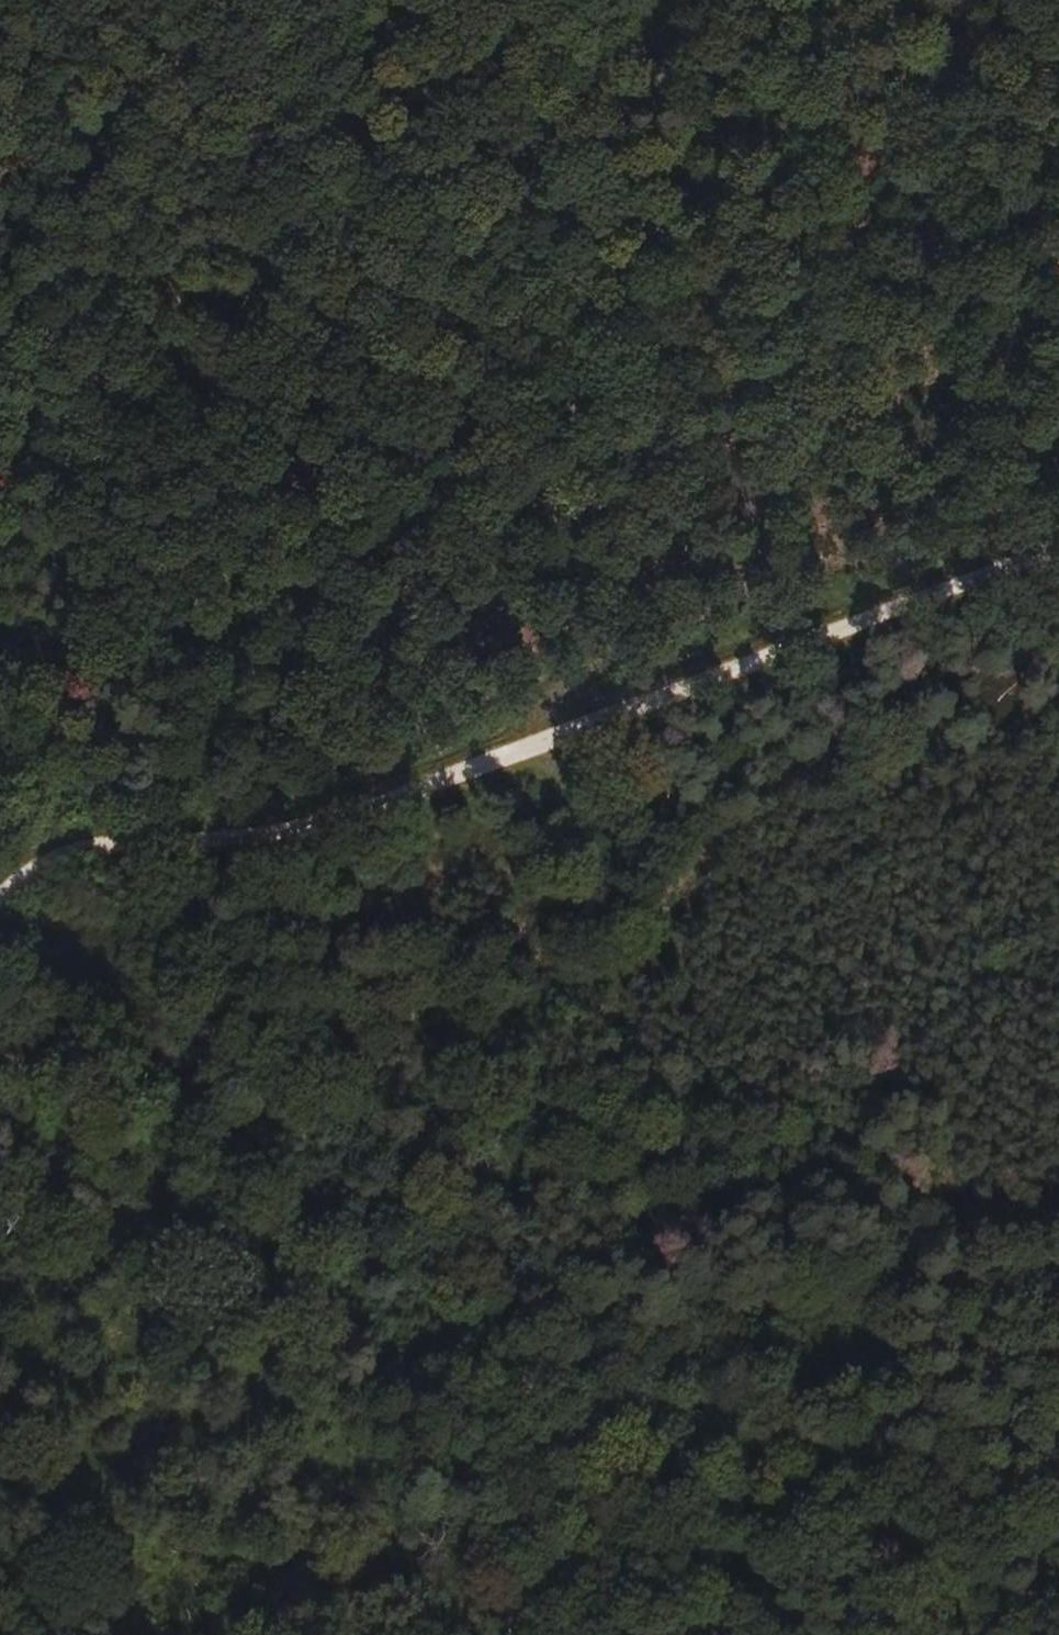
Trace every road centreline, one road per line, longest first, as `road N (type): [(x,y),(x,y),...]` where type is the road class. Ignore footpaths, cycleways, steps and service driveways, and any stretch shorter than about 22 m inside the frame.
road 1 (track): [(200,839),(289,834),(1058,543)]
road 2 (track): [(0,898),(77,848),(200,839)]

